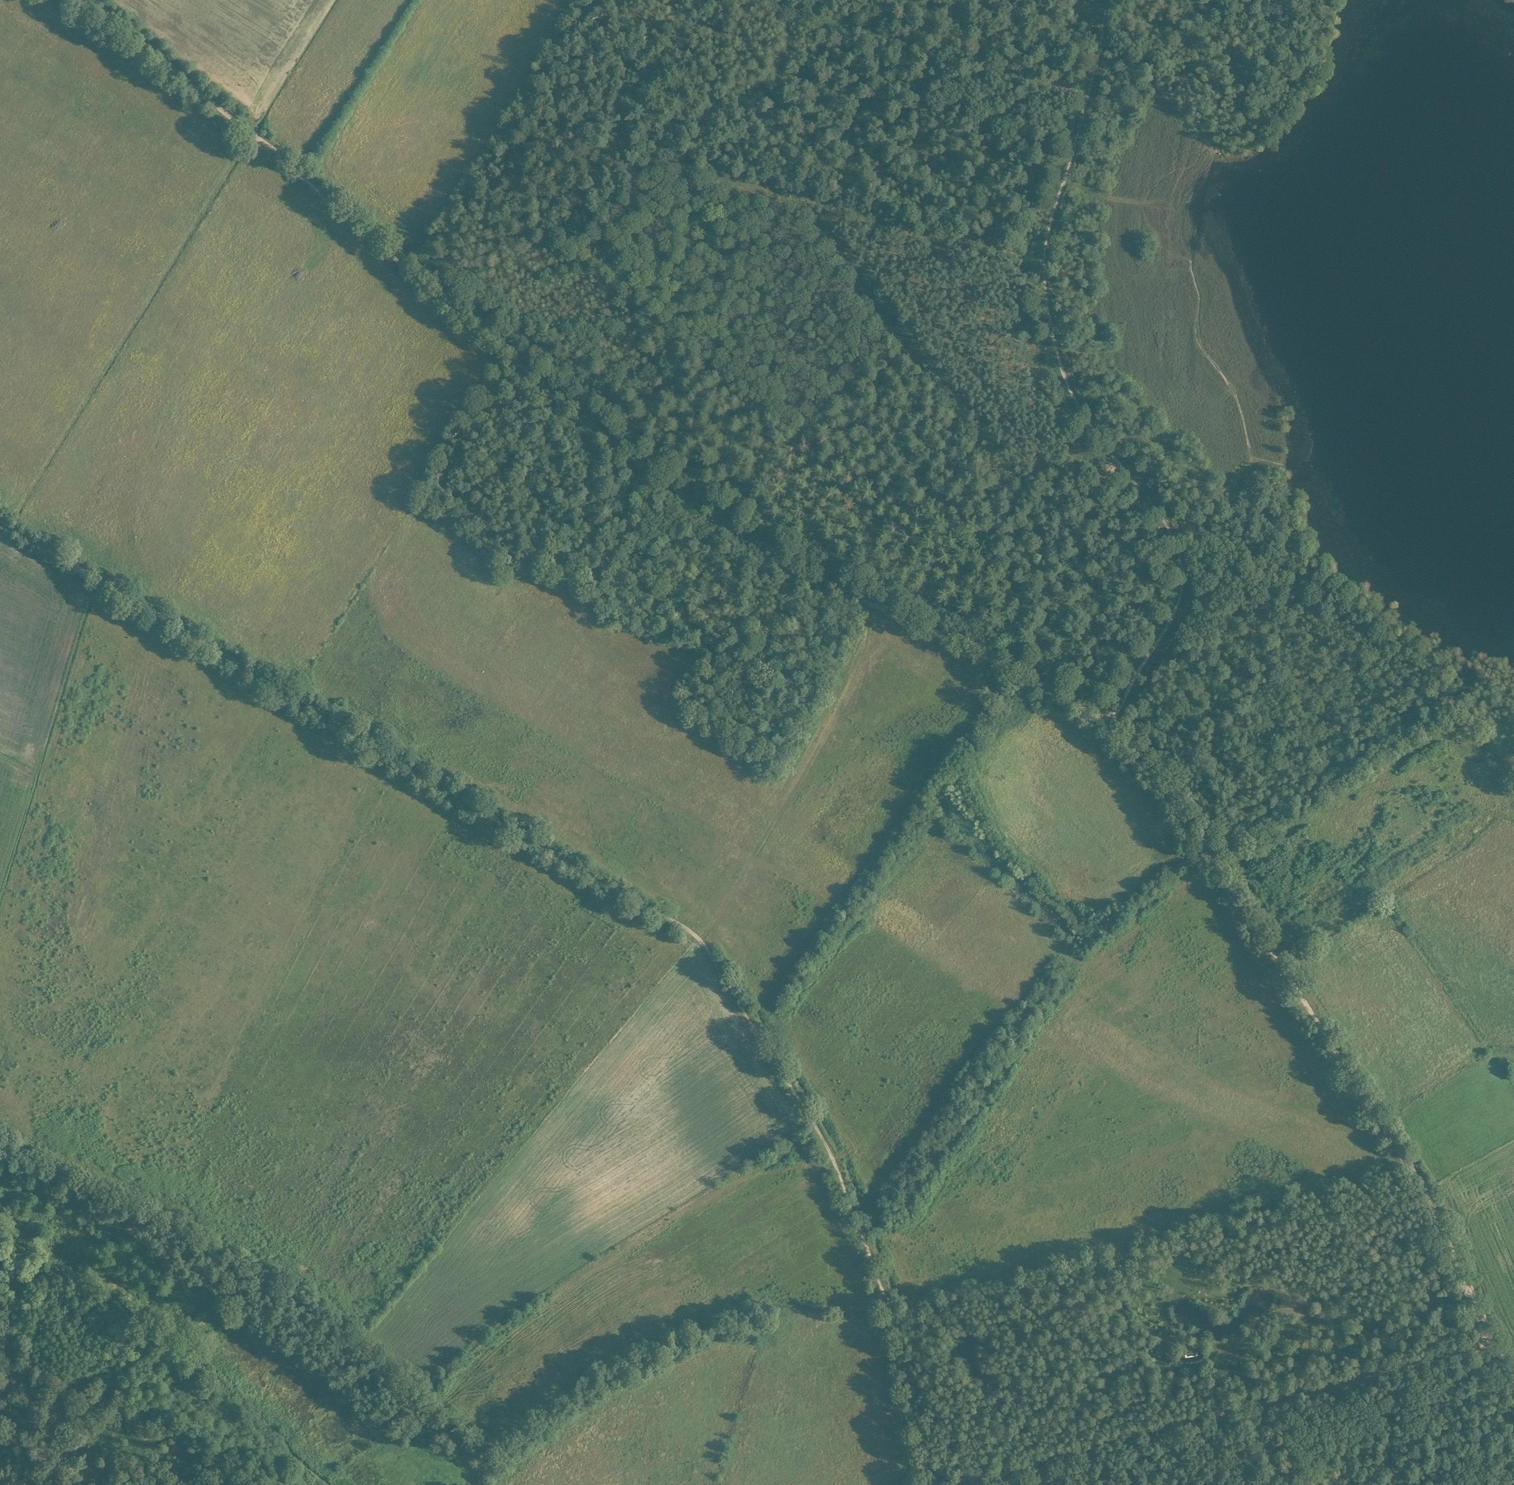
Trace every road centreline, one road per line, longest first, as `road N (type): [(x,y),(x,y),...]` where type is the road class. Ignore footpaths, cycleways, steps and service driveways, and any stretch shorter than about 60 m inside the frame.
road 1 (track): [(0,522),(702,943),(828,1154),(895,1326),(928,1471),(942,1484)]
road 2 (track): [(1107,726),(1041,684),(800,567),(638,462),(123,26),(79,0)]
road 3 (track): [(1492,1342),(1419,1178),(1163,783),(1107,726)]
road 4 (track): [(1169,534),(1080,407),(1046,292),(1053,218),(1105,28)]
road 5 (track): [(848,647),(822,729),(702,943)]
road 6 (track): [(957,1484),(1252,1406)]
road 7 (track): [(1252,1406),(1492,1342)]
road 8 (track): [(1107,726),(1179,598),(1169,534)]
road 9 (track): [(874,602),(848,647),(754,661),(698,656)]
road 10 (track): [(0,1361),(59,1398),(100,1484)]

